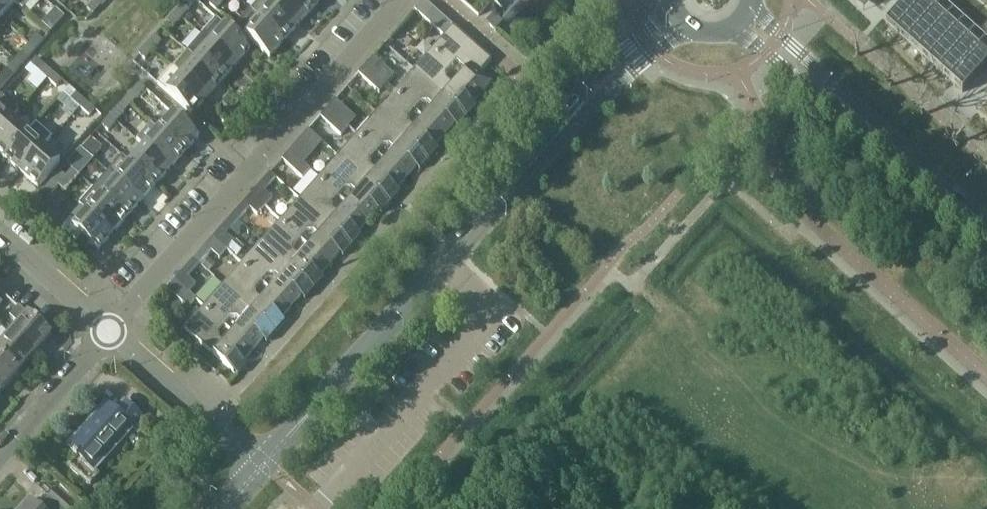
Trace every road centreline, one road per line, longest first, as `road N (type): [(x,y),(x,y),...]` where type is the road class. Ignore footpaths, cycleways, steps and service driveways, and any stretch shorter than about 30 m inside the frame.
road 1 (tertiary): [(262,466),(574,115)]
road 2 (residential): [(112,331),(401,0)]
road 3 (residential): [(262,466),(112,331)]
road 4 (tertiary): [(986,225),(834,94)]
road 5 (residential): [(0,456),(112,331)]
road 6 (tertiary): [(669,2),(590,81),(574,115)]
road 7 (residential): [(112,331),(0,233)]
road 8 (tertiary): [(574,115),(691,29)]
road 9 (tertiary): [(834,94),(752,3)]
road 10 (tertiary): [(732,28),(834,94)]

